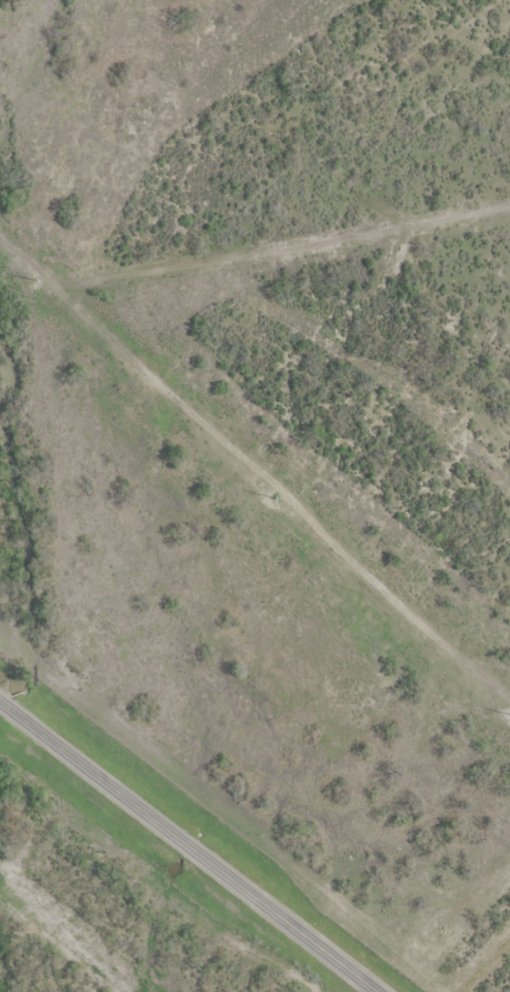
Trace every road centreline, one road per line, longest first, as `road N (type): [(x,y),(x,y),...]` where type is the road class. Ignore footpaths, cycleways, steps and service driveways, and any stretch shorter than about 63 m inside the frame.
road 1 (secondary): [(378,991),(0,708)]

